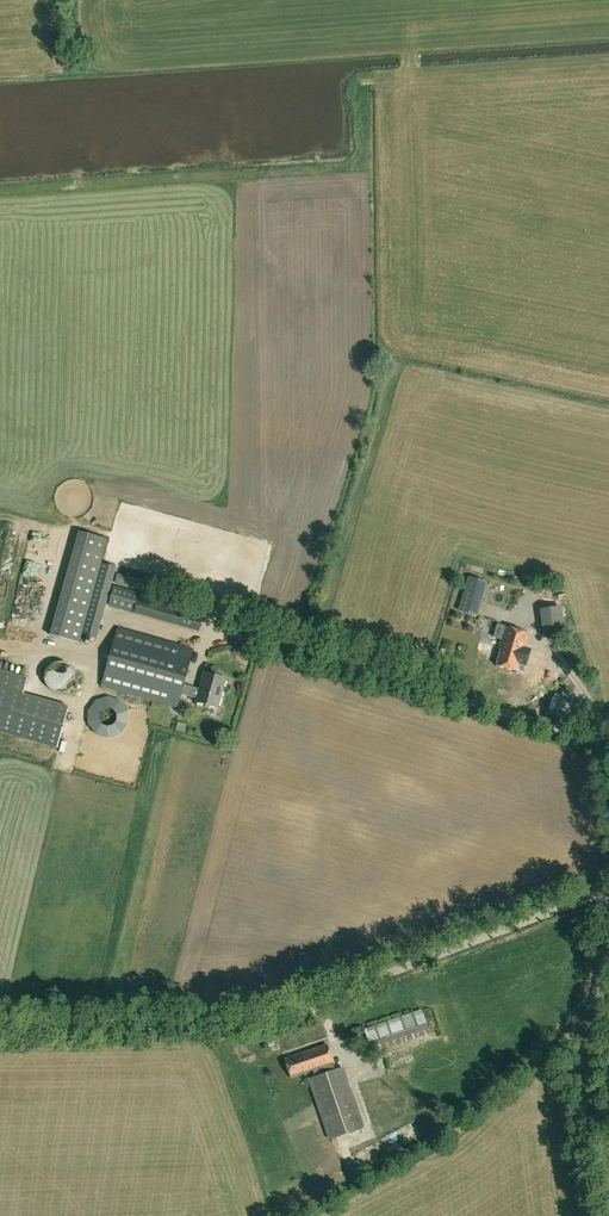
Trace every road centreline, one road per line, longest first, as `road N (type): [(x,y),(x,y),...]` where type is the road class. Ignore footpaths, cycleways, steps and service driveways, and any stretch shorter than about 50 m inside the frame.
road 1 (unclassified): [(0,1027),(187,1025),(274,1014),(608,890)]
road 2 (unclassified): [(589,1215),(581,1139),(608,943)]

